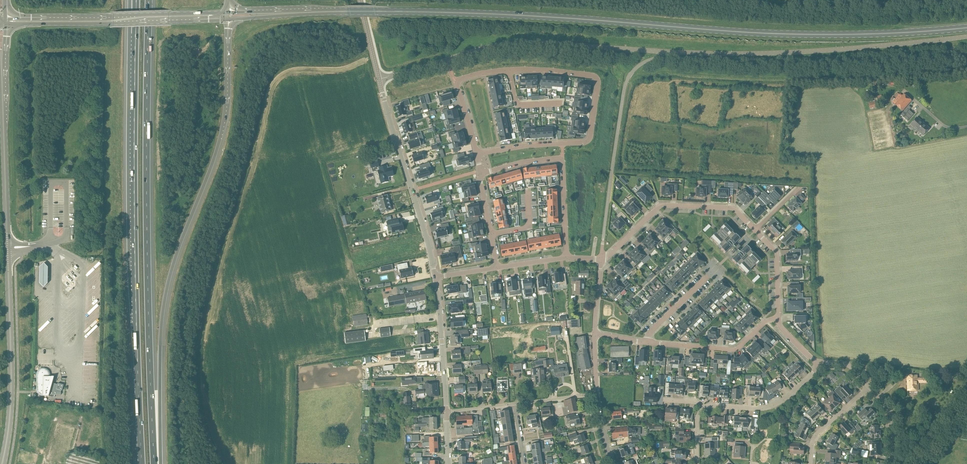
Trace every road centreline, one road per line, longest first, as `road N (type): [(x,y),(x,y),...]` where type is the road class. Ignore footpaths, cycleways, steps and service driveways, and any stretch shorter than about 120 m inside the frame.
road 1 (primary): [(269,14),(482,14),(803,35),(966,29)]
road 2 (unclassified): [(379,79),(509,44),(777,54),(966,37)]
road 3 (motorway): [(155,463),(147,0)]
road 4 (motorway): [(161,463),(163,312),(222,136),(228,20)]
road 5 (motorway): [(135,34),(142,463)]
road 6 (secondary): [(2,463),(11,362),(3,74)]
road 7 (residential): [(457,84),(480,73),(528,69),(598,82),(588,141),(477,153)]
road 8 (primary): [(228,13),(6,18)]
road 9 (primary): [(6,24),(228,20)]
road 10 (residential): [(435,278),(379,79)]
road 11 (residential): [(600,259),(664,205),(731,208),(756,230)]
road 12 (residential): [(480,174),(560,159),(566,257)]
road 13 (residential): [(778,319),(736,350),(647,343)]
road 14 (residential): [(446,412),(435,278)]
road 15 (residential): [(818,364),(777,405),(703,408)]

